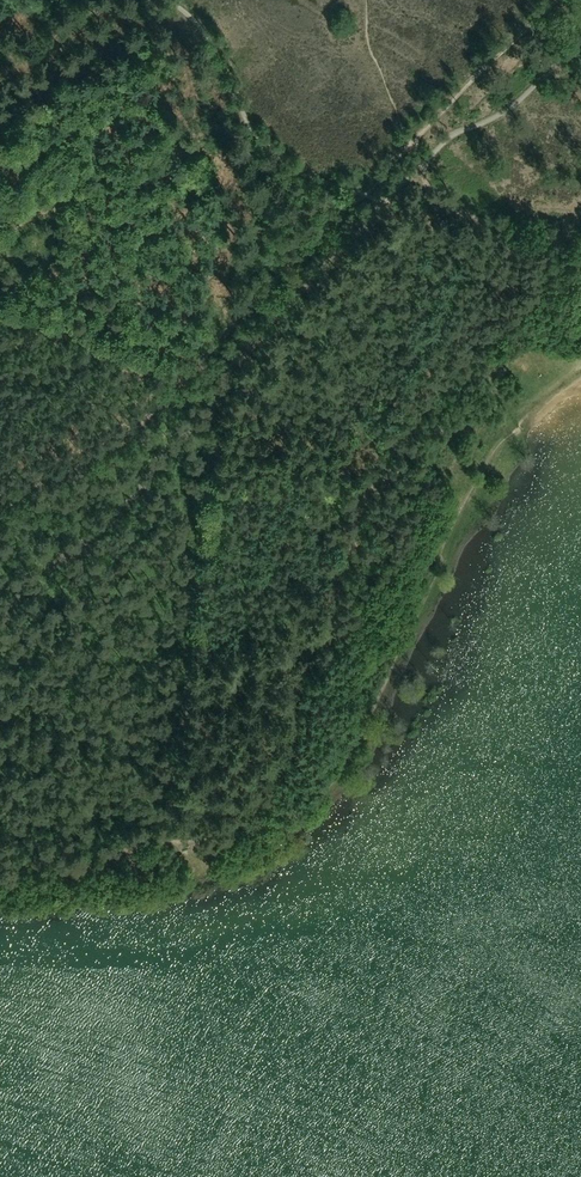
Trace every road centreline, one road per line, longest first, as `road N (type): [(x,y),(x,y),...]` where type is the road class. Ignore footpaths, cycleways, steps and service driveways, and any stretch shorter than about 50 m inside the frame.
road 1 (track): [(401,186),(522,236),(499,320),(371,470),(253,797),(223,822),(0,853)]
road 2 (track): [(351,204),(145,420),(0,493)]

